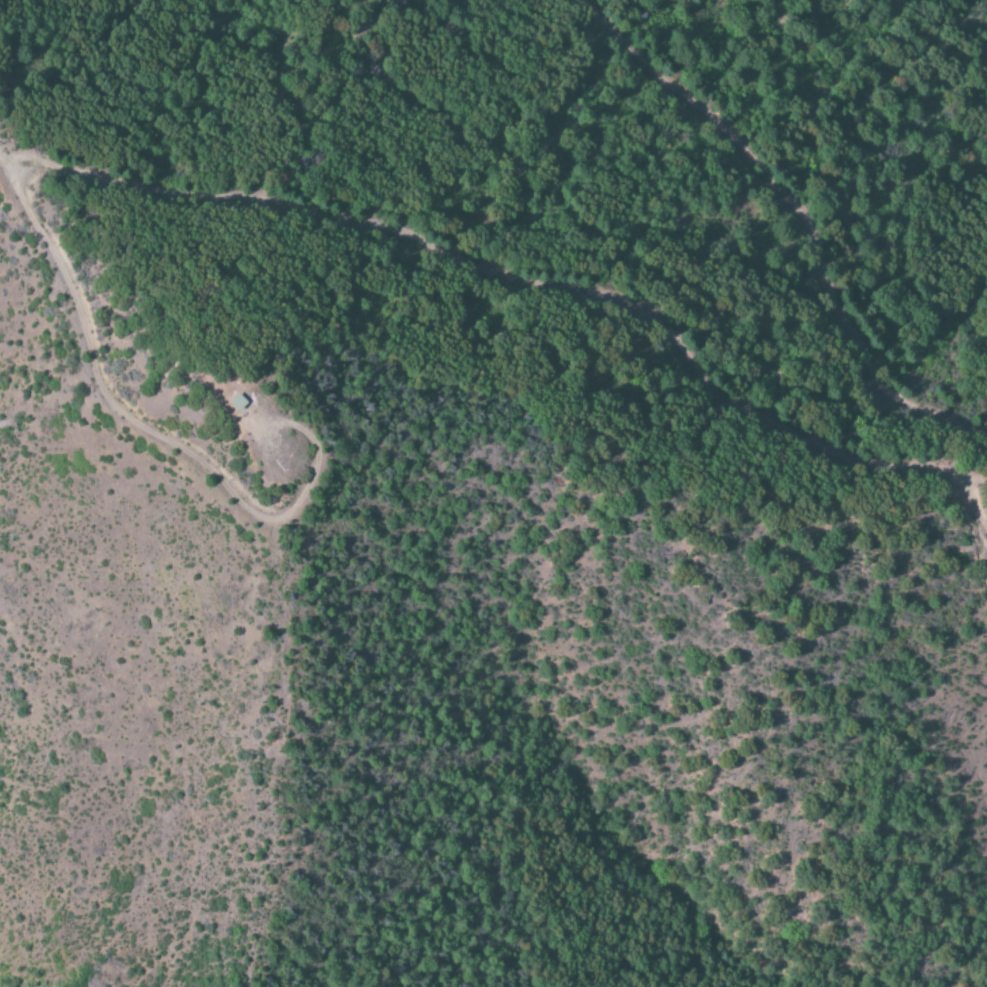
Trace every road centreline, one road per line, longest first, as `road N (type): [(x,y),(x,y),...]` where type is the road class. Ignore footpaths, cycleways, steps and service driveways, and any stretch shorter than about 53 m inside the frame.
road 1 (track): [(986,526),(966,504),(961,482),(938,464),(865,459),(719,394),(665,325),(587,287),(503,274),(385,227),(256,194),(173,194),(44,160),(16,165),(11,177),(75,297),(98,380),(123,414),(193,457),(244,514),(278,519),(312,459),(304,434),(264,399),(218,385)]
road 2 (track): [(578,0),(756,165),(812,232),(826,292),(871,382),(904,404),(986,433)]

